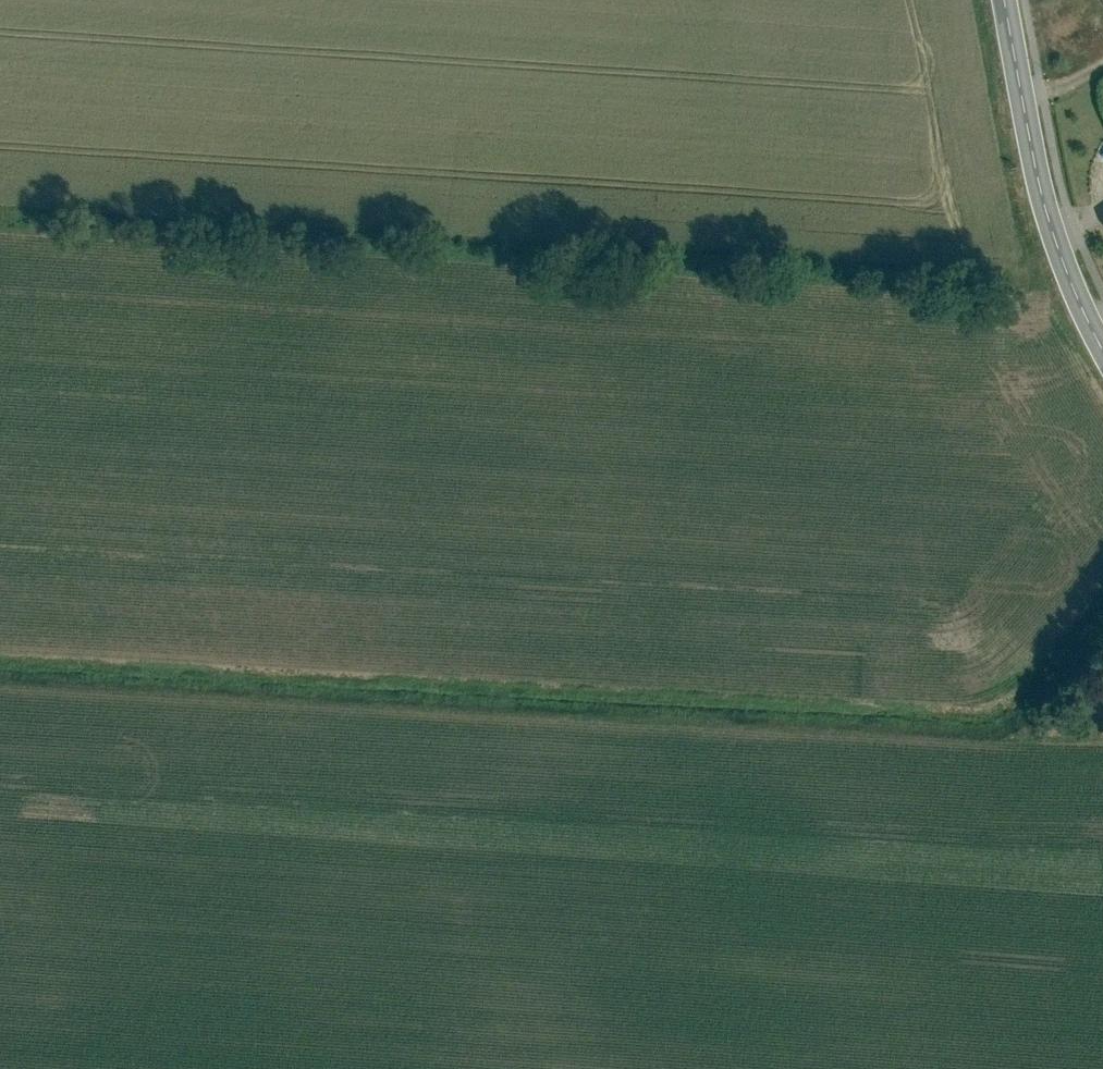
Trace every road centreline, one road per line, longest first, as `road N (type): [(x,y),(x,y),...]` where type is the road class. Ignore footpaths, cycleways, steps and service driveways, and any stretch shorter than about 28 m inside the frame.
road 1 (secondary): [(1102,348),(1044,203),(1004,0)]

